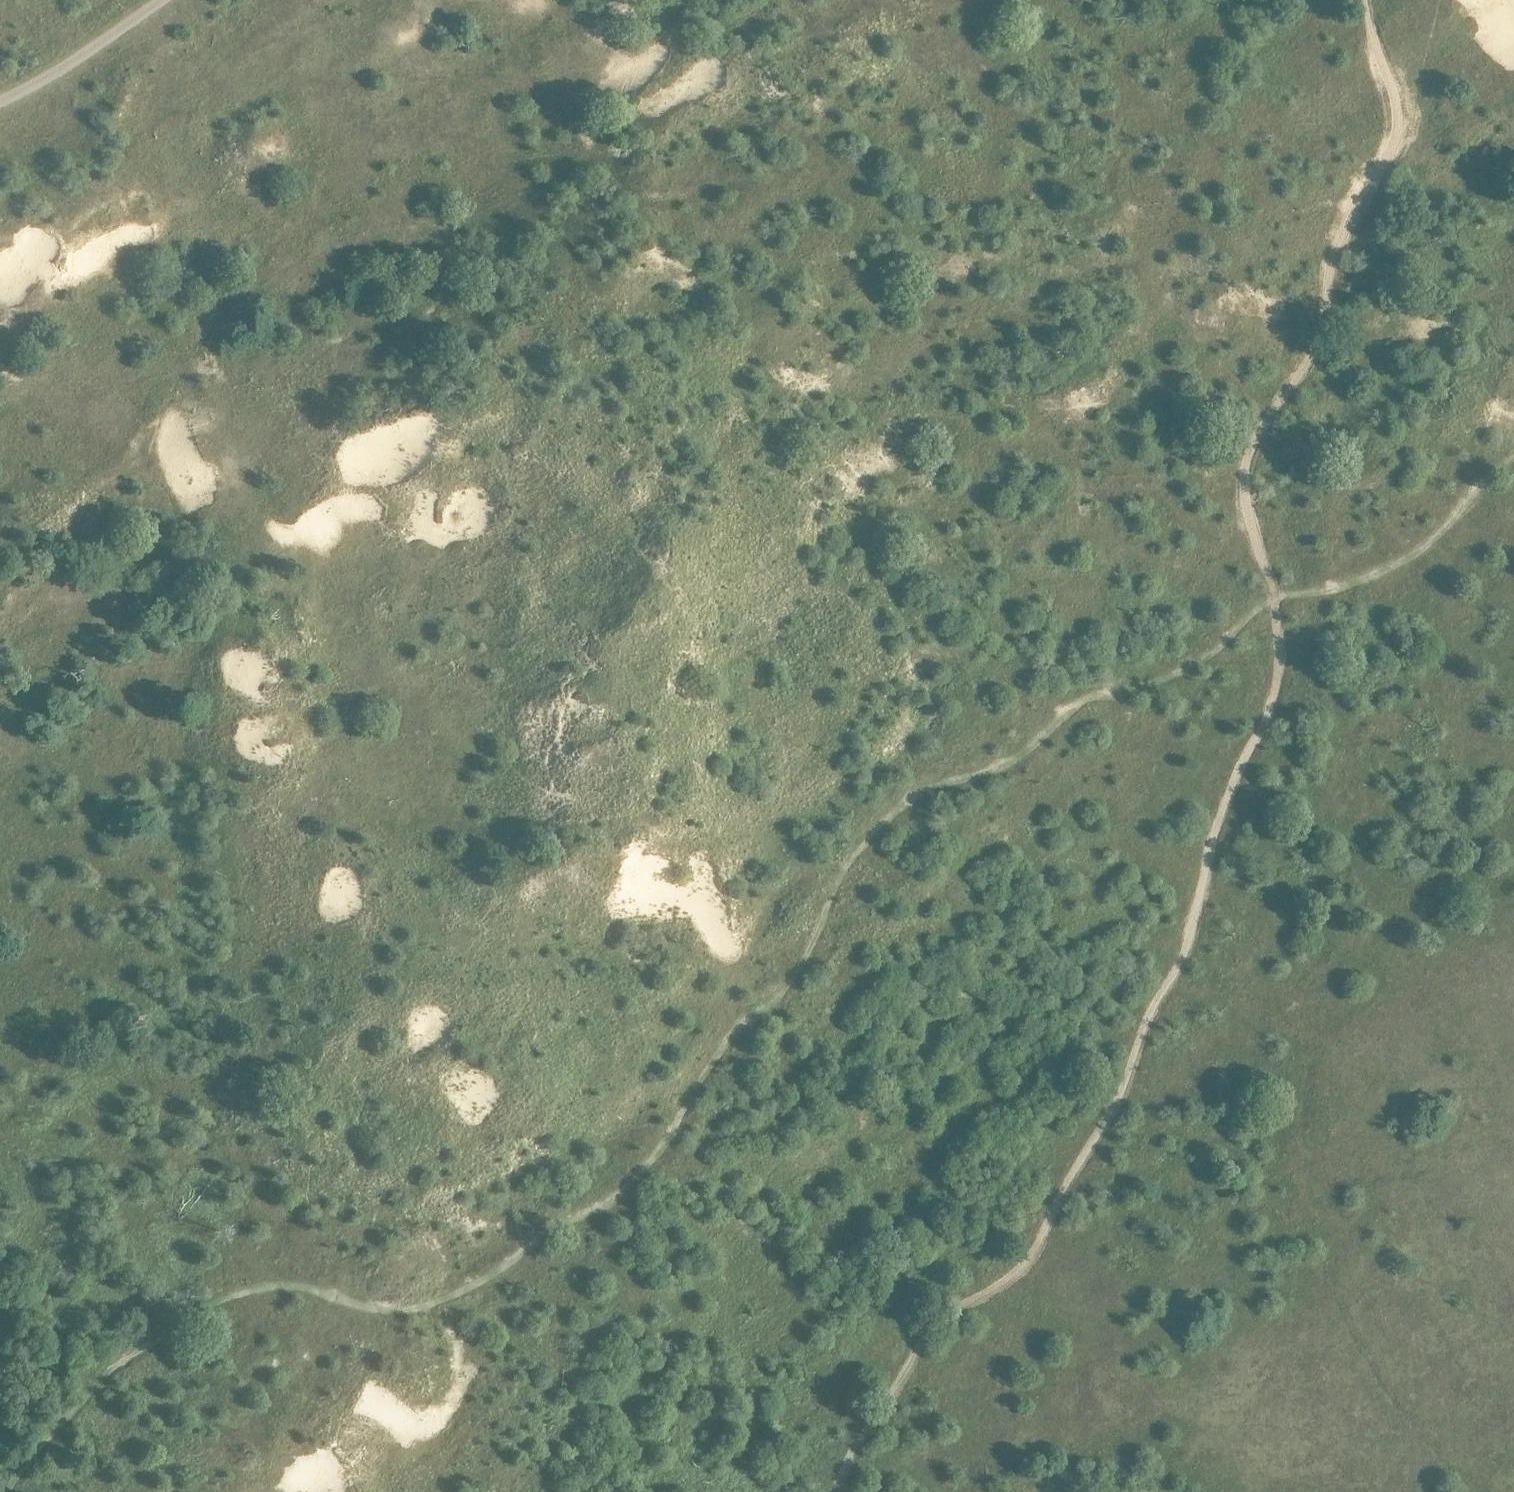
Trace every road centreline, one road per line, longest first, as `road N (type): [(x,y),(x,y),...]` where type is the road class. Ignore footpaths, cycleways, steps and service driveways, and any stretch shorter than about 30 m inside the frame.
road 1 (track): [(0,99),(65,66),(160,0)]

